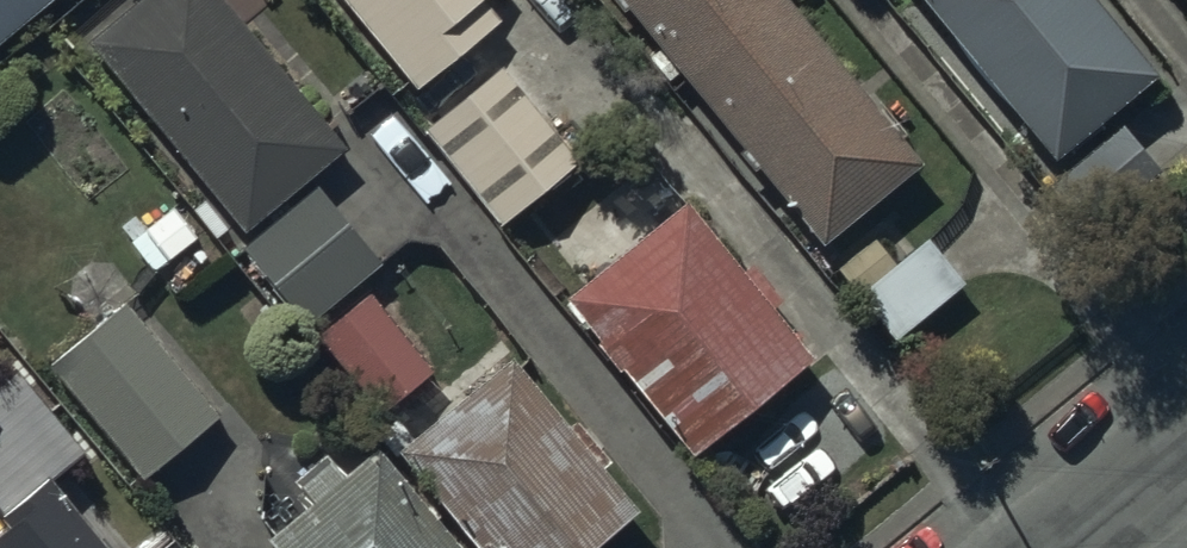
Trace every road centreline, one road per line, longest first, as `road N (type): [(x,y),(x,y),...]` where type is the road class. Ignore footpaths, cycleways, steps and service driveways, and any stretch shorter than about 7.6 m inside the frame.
road 1 (residential): [(1186,436),(1052,547)]

